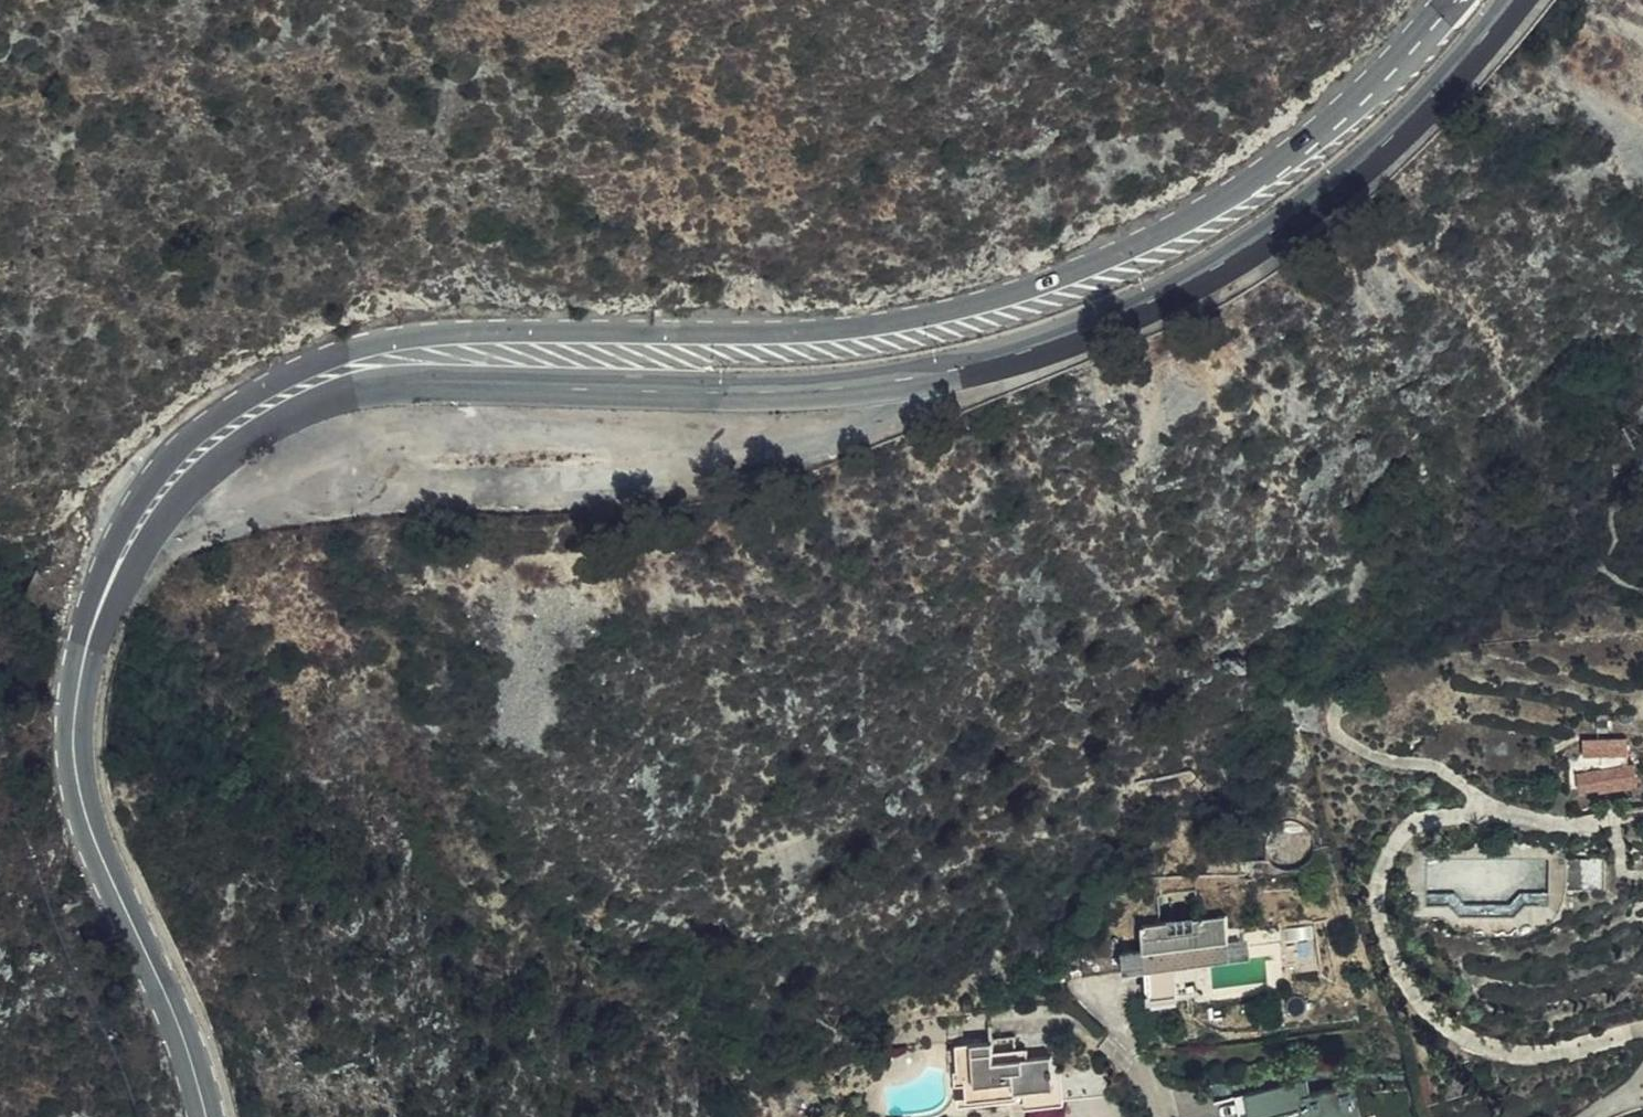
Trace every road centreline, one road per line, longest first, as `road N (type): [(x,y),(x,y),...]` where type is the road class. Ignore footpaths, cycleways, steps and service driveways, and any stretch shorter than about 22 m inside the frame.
road 1 (primary): [(77,699),(136,556),(233,454),(288,420),(330,403),(444,384),(807,390),(908,380),(1069,335),(1213,268),(1358,169),(1513,0)]
road 2 (primary): [(1452,0),(1336,122),(1187,226),(972,315),(792,341),(416,346),(291,378),(218,423),(134,507),(92,592),(77,699)]
road 3 (primary): [(203,1116),(162,993),(88,833),(74,766),(77,699)]

